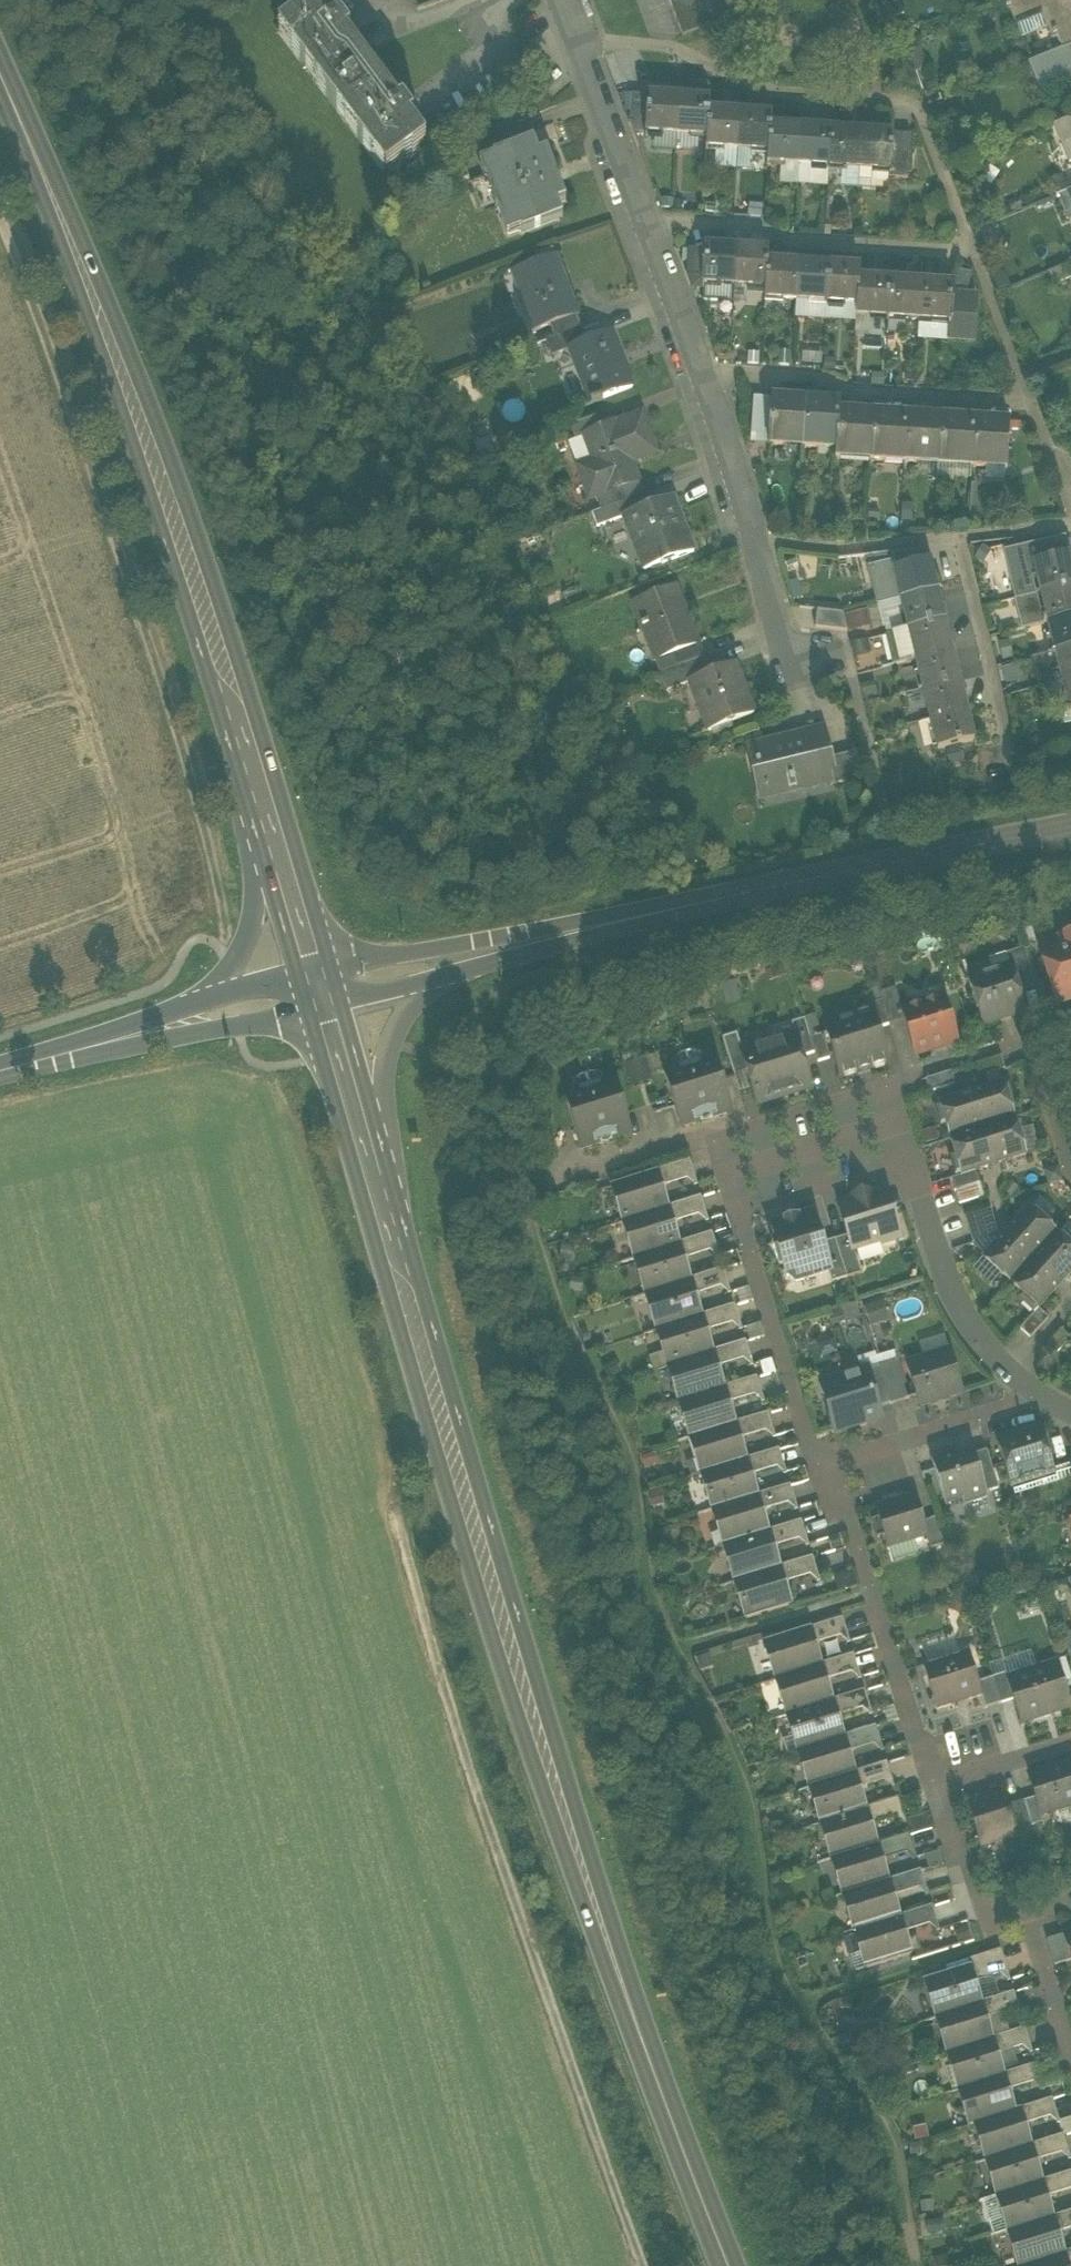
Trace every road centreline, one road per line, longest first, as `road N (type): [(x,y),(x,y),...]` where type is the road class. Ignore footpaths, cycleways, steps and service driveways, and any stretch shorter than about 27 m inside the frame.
road 1 (secondary): [(726,2265),(543,1751),(361,1141)]
road 2 (secondary): [(272,828),(154,457),(0,74)]
road 3 (track): [(0,227),(94,474),(185,753),(235,963)]
road 4 (residential): [(559,0),(795,668)]
road 5 (residential): [(1043,1397),(992,1353),(952,1295),(896,1123),(728,1173),(739,1209)]
road 6 (tertiary): [(1070,828),(551,937)]
road 7 (residential): [(819,1466),(847,1513),(936,1789)]
road 8 (tertiary): [(27,1063),(325,1007)]
road 9 (residential): [(739,1209),(819,1466)]
road 10 (tertiary): [(551,937),(315,974)]
road 11 (residential): [(819,1466),(1043,1397)]
road 12 (tertiary): [(272,828),(249,934),(198,1004)]
road 13 (residential): [(936,1789),(987,1922),(1025,1911)]
road 14 (tertiary): [(198,1004),(27,1063)]
road 15 (tertiary): [(361,1141),(387,1048),(428,981)]
road 16 (secondary): [(315,974),(272,828)]
road 17 (residential): [(1025,1911),(1070,2052)]
road 18 (residential): [(1070,1747),(936,1789)]
road 19 (secondary): [(361,1141),(325,1007)]
road 20 (tertiary): [(428,981),(551,937)]
road 21 (tertiary): [(315,974),(198,1004)]

